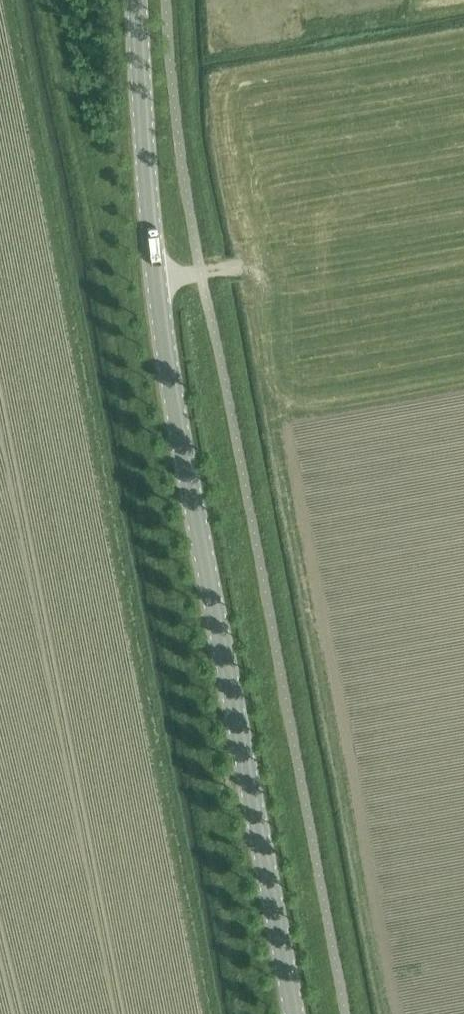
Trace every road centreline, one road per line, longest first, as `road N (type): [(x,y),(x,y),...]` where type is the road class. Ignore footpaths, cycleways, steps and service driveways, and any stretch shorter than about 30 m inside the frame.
road 1 (track): [(45,0),(114,297),(255,1013)]
road 2 (track): [(10,0),(206,1013)]
road 3 (tertiary): [(294,1013),(171,391),(146,185),(136,0)]

